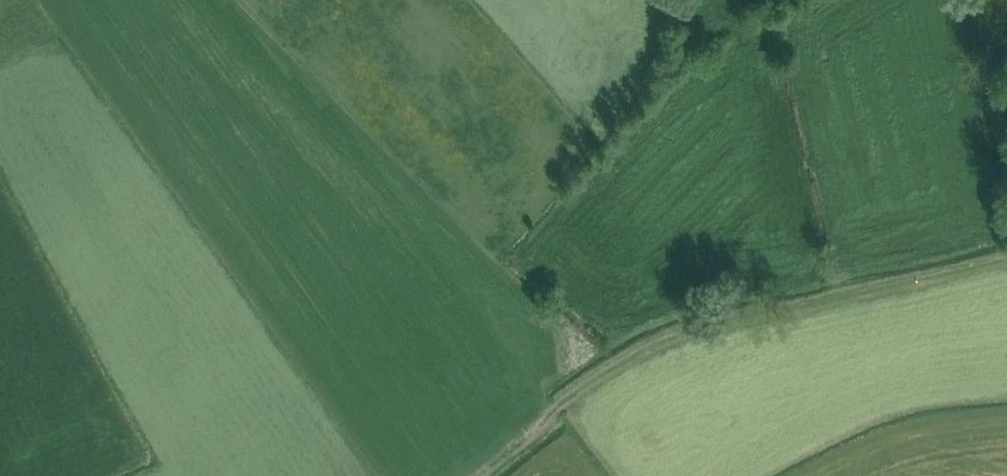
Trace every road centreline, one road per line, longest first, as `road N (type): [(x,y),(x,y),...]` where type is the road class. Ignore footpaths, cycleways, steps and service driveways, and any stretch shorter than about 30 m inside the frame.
road 1 (track): [(1006,262),(643,357),(560,411),(484,475)]

